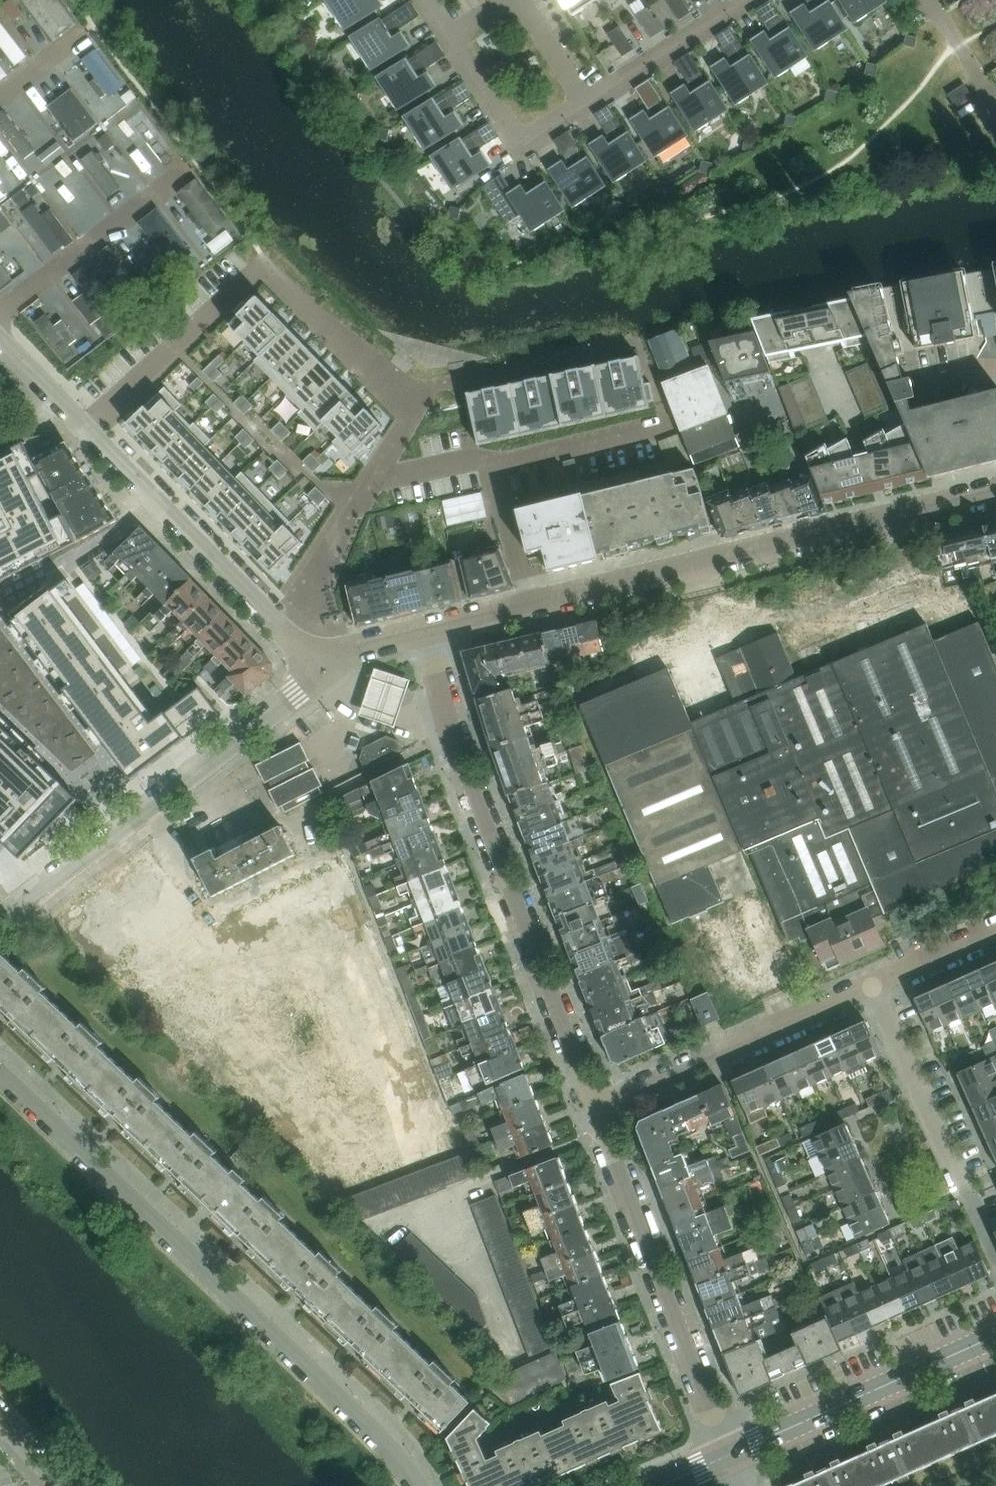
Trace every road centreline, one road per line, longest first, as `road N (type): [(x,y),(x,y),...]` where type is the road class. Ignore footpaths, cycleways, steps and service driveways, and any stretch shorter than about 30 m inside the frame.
road 1 (residential): [(422,1485),(413,1465),(0,1078)]
road 2 (residential): [(995,493),(425,632)]
road 3 (residential): [(598,1108),(455,747),(425,632)]
road 4 (residential): [(320,675),(0,343)]
road 5 (residential): [(0,927),(320,675)]
road 6 (residential): [(729,1460),(598,1108)]
road 7 (residential): [(598,1108),(872,987)]
road 8 (tertiary): [(729,1460),(995,1342)]
road 9 (residential): [(0,315),(189,167)]
road 10 (residential): [(963,1191),(872,987)]
road 11 (residential): [(450,38),(527,148),(591,108)]
road 12 (residential): [(591,108),(750,0)]
road 13 (residential): [(872,987),(995,932)]
road 14 (residential): [(591,108),(520,0)]

